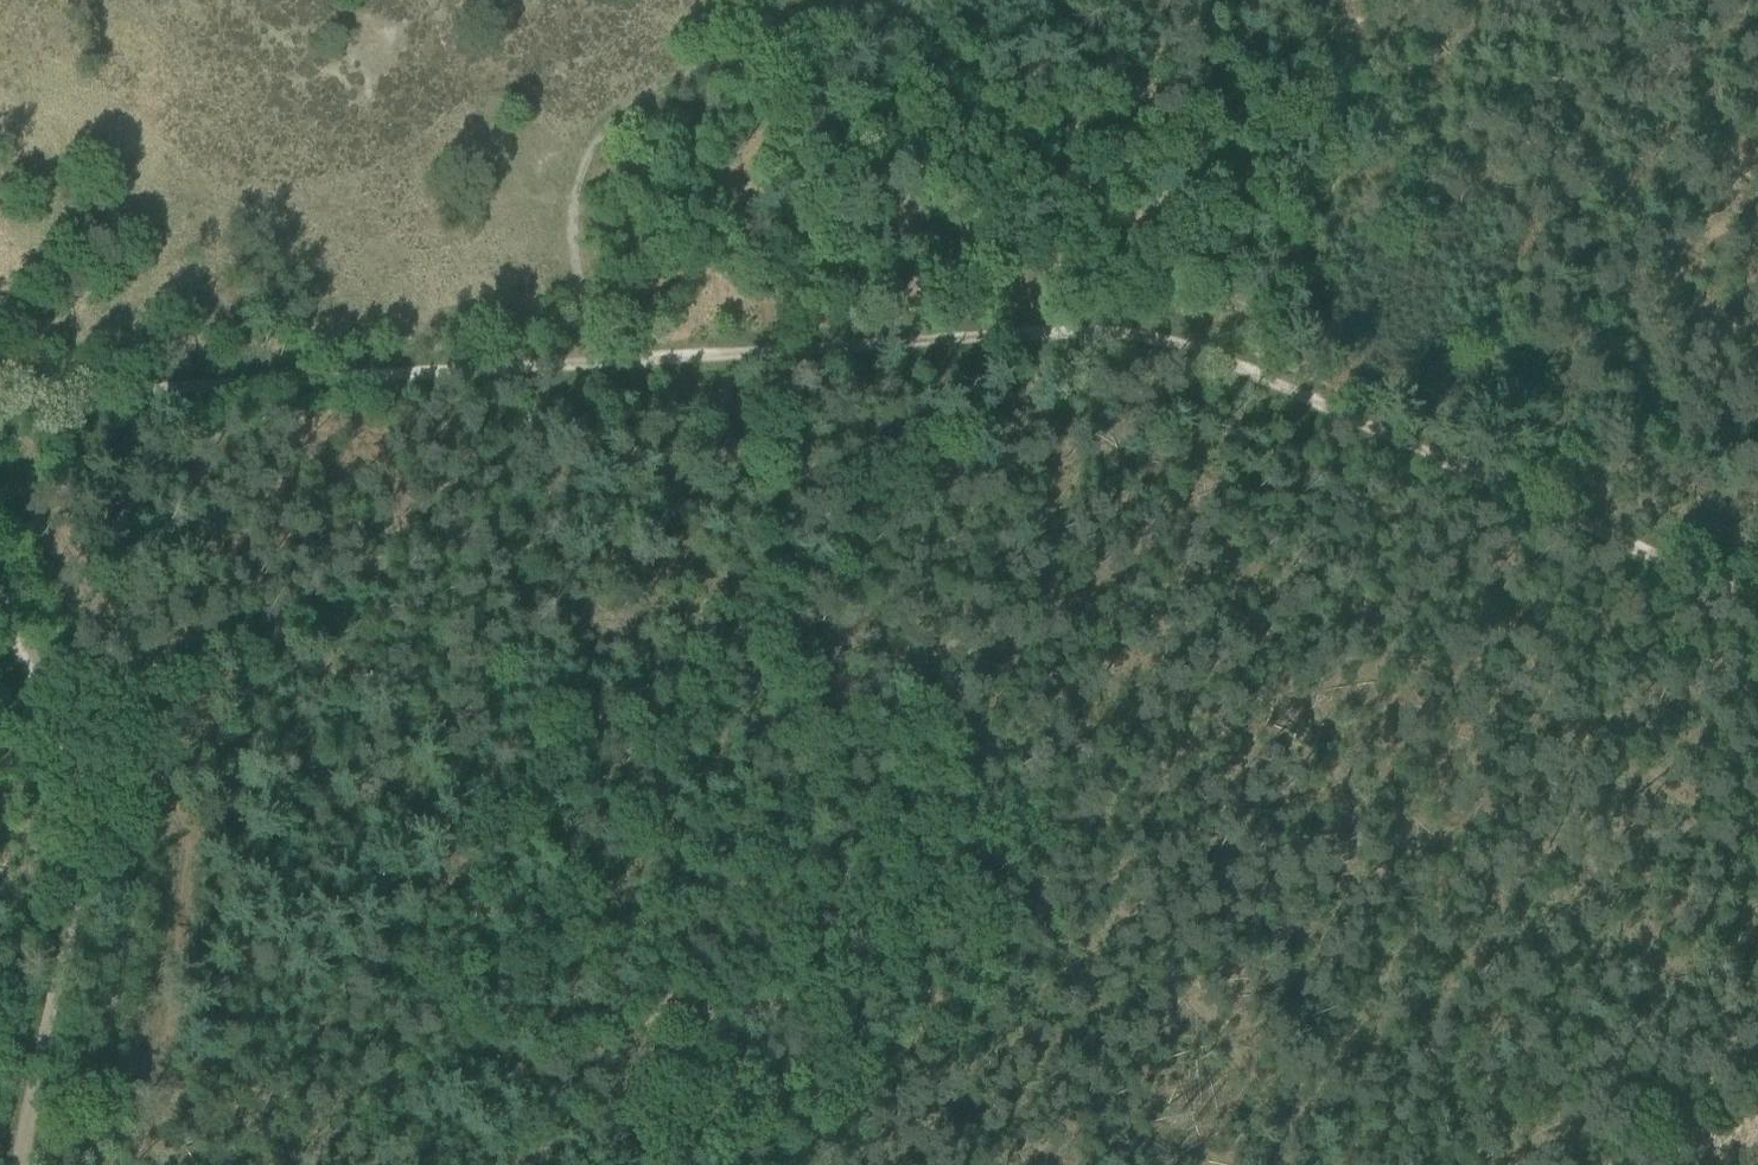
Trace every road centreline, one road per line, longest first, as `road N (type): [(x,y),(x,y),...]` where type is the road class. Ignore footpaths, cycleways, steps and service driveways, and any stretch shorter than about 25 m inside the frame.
road 1 (track): [(698,357),(1062,331),(1189,344),(1757,597)]
road 2 (track): [(0,400),(593,362)]
road 3 (track): [(0,614),(75,761),(86,816),(15,1164)]

